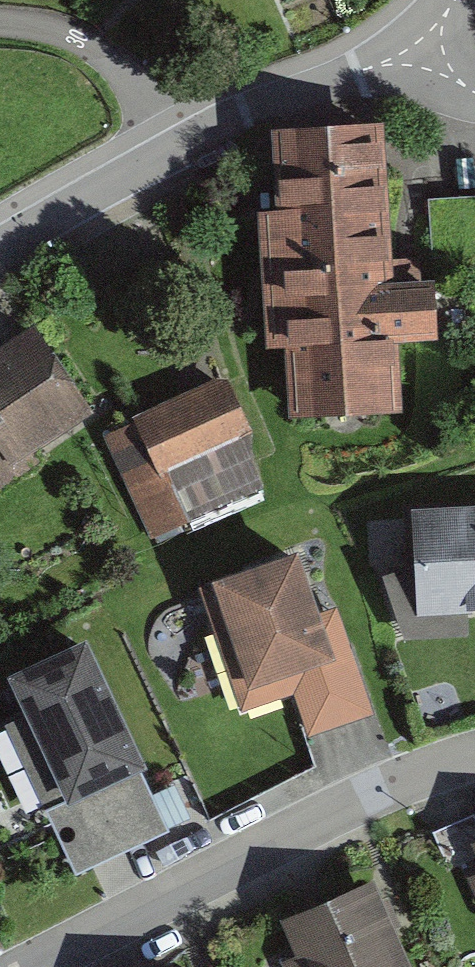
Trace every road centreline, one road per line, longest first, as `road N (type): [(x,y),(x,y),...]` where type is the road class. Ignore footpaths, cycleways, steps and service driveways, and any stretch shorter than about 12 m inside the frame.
road 1 (residential): [(39,966),(408,784),(474,759)]
road 2 (residential): [(425,56),(362,71),(173,147)]
road 3 (residential): [(173,147),(114,59),(52,28),(0,20)]
road 4 (residential): [(173,147),(0,248)]

